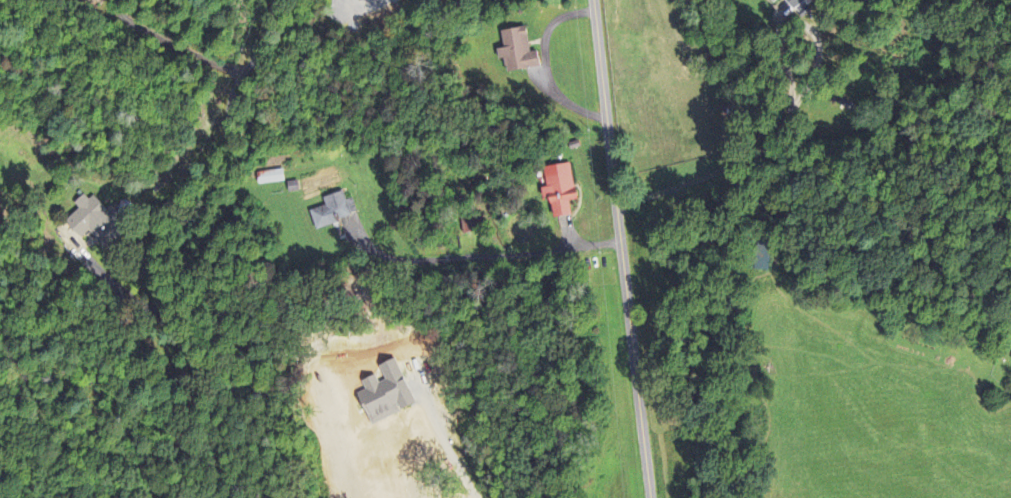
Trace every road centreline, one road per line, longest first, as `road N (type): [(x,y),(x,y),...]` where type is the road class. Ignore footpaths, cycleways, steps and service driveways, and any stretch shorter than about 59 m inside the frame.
road 1 (residential): [(650,497),(595,0)]

